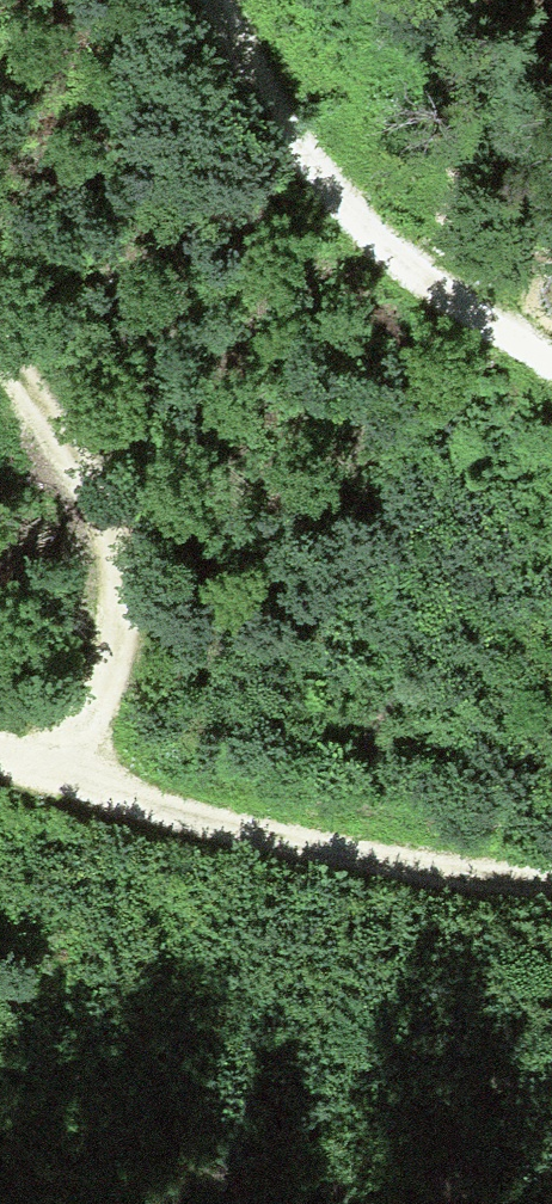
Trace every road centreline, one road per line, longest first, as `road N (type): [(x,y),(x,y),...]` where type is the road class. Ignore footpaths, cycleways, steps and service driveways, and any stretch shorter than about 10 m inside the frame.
road 1 (track): [(0,765),(367,853),(551,864)]
road 2 (track): [(551,369),(455,304),(345,196),(198,0)]
road 3 (track): [(55,779),(119,672),(113,594),(101,526),(67,450),(0,358)]

